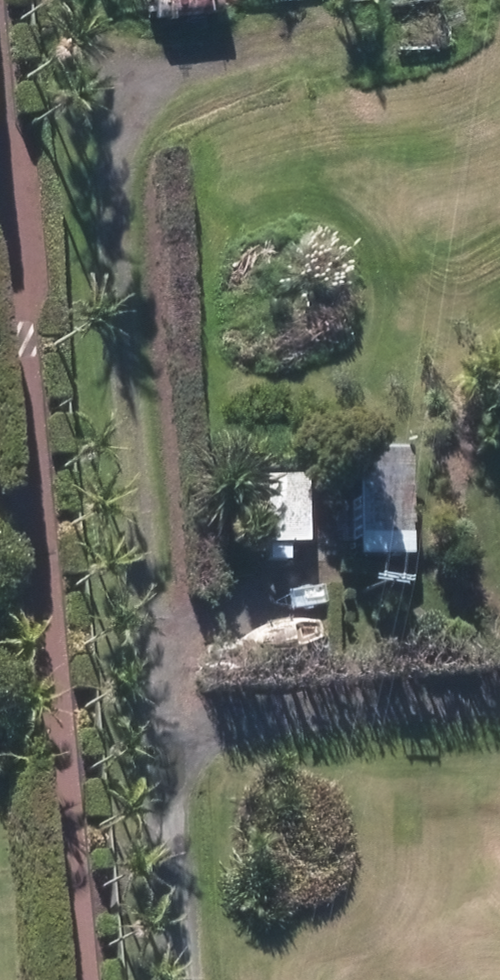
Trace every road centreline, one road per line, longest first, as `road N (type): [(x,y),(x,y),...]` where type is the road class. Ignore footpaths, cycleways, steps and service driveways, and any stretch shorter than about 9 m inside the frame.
road 1 (track): [(194,979),(133,96),(174,48),(446,4)]
road 2 (track): [(0,38),(87,979)]

